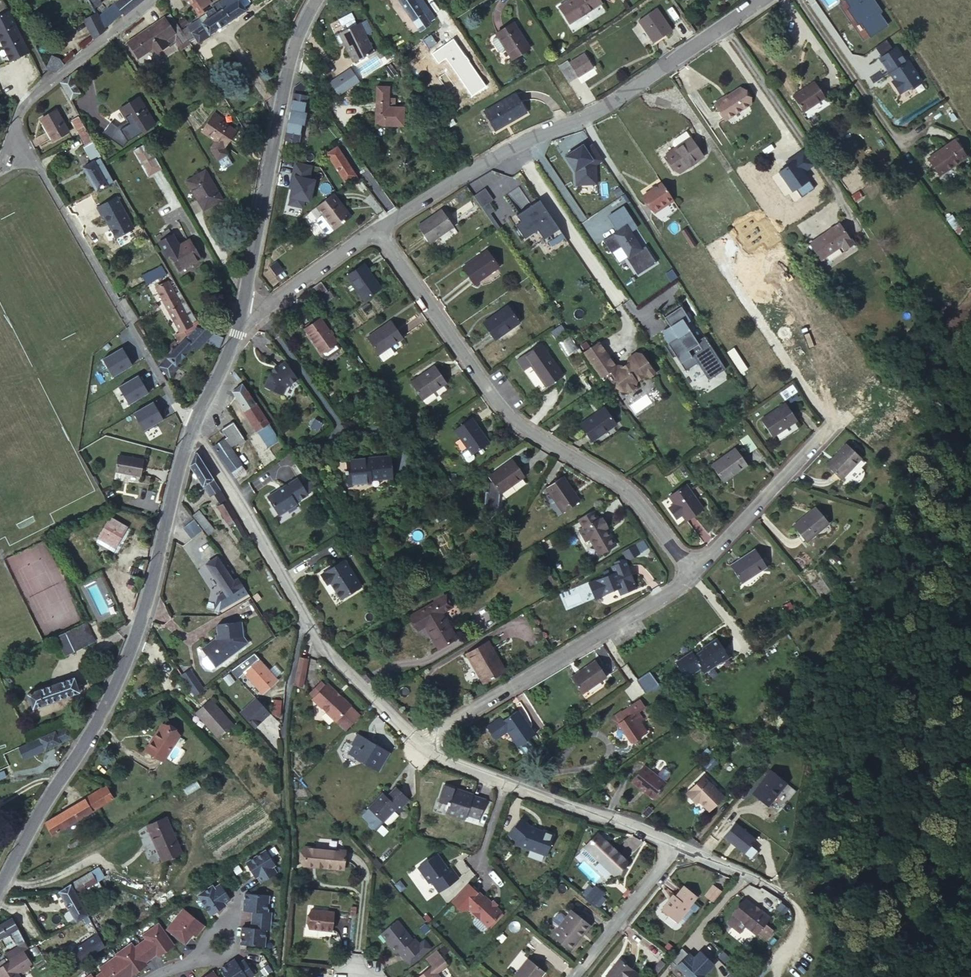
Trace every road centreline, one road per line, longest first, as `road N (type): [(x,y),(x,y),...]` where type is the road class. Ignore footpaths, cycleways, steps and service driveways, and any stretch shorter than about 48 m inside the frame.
road 1 (residential): [(0,885),(127,658),(191,431)]
road 2 (residential): [(378,229),(505,411),(624,488),(692,573)]
road 3 (residential): [(378,229),(513,143),(604,106),(766,0)]
road 4 (residential): [(191,431),(332,657),(421,741)]
road 5 (residential): [(13,139),(37,163),(191,431)]
road 6 (residential): [(240,319),(286,79),(315,0)]
road 7 (residential): [(692,573),(421,741)]
road 8 (residential): [(679,845),(506,783),(421,741)]
road 9 (track): [(276,976),(287,824),(281,747)]
road 10 (residential): [(832,426),(692,573)]
road 11 (residential): [(149,0),(21,109),(13,139)]
road 12 (residential): [(679,845),(572,976)]
road 13 (residential): [(240,319),(378,229)]
road 14 (residential): [(191,431),(240,319)]

